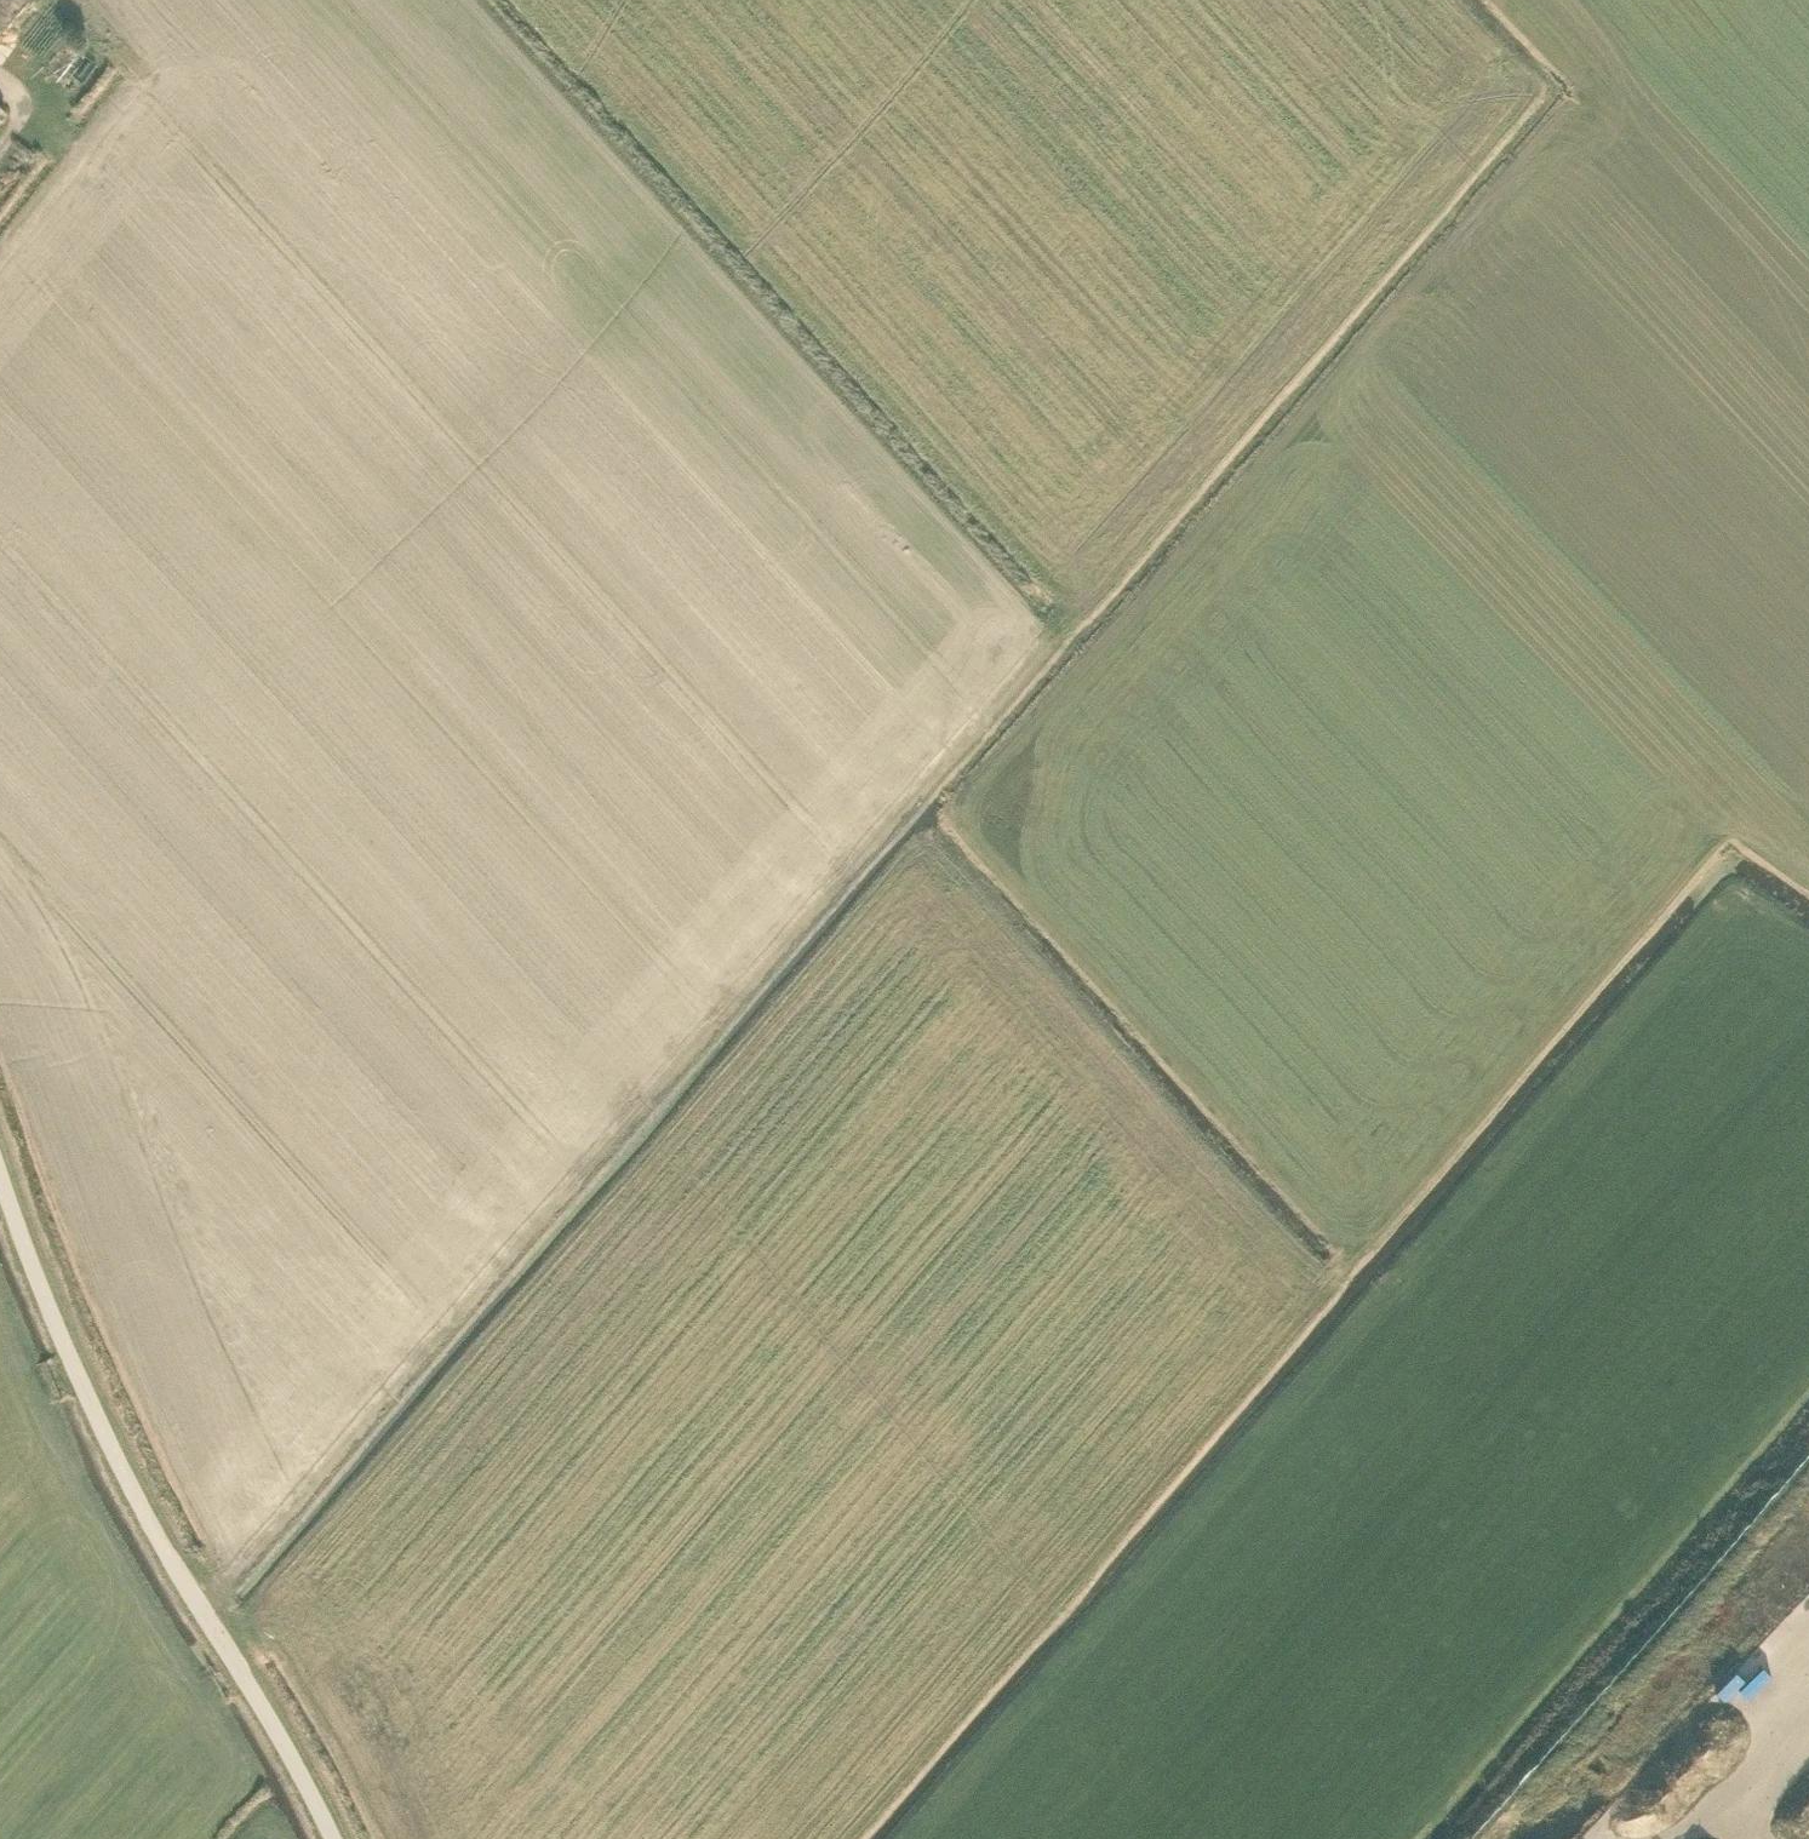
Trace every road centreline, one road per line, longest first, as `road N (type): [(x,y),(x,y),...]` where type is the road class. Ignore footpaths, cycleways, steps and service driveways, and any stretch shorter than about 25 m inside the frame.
road 1 (unclassified): [(338,1838),(231,1670),(56,1336),(0,1169)]

